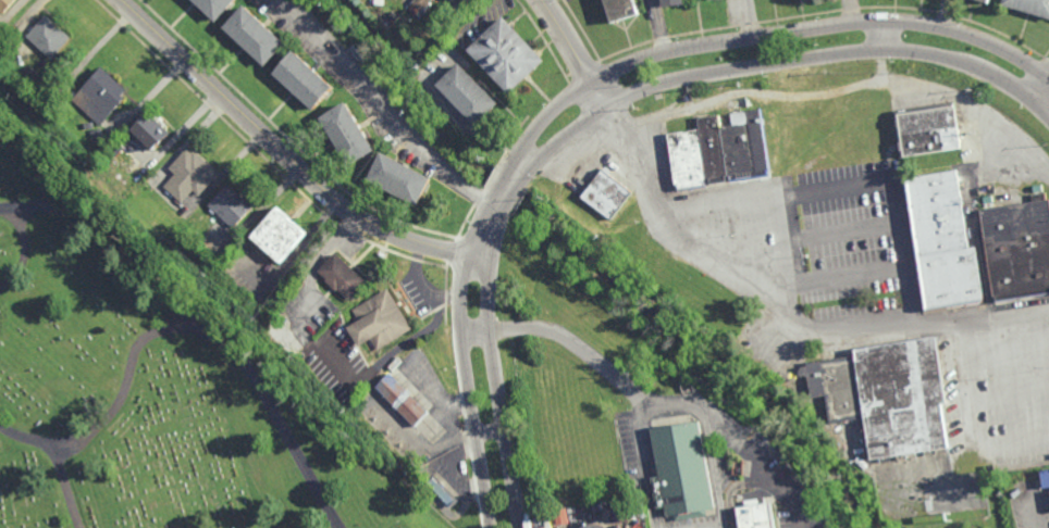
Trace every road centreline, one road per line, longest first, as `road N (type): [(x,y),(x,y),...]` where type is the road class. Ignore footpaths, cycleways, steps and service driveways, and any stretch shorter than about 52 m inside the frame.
road 1 (residential): [(1048,78),(986,41),(901,23),(840,24),(669,50),(591,77),(563,101),(486,202),(468,254)]
road 2 (residential): [(493,256),(507,210),(548,150),(608,103),(687,78),(843,54),(920,54),(979,67),(1048,119)]
road 3 (residential): [(468,254),(396,234),(334,198),(119,0)]
road 4 (residential): [(468,254),(464,340),(492,527)]
road 5 (residential): [(521,527),(490,327),(493,256)]
road 6 (residential): [(608,103),(543,0)]

